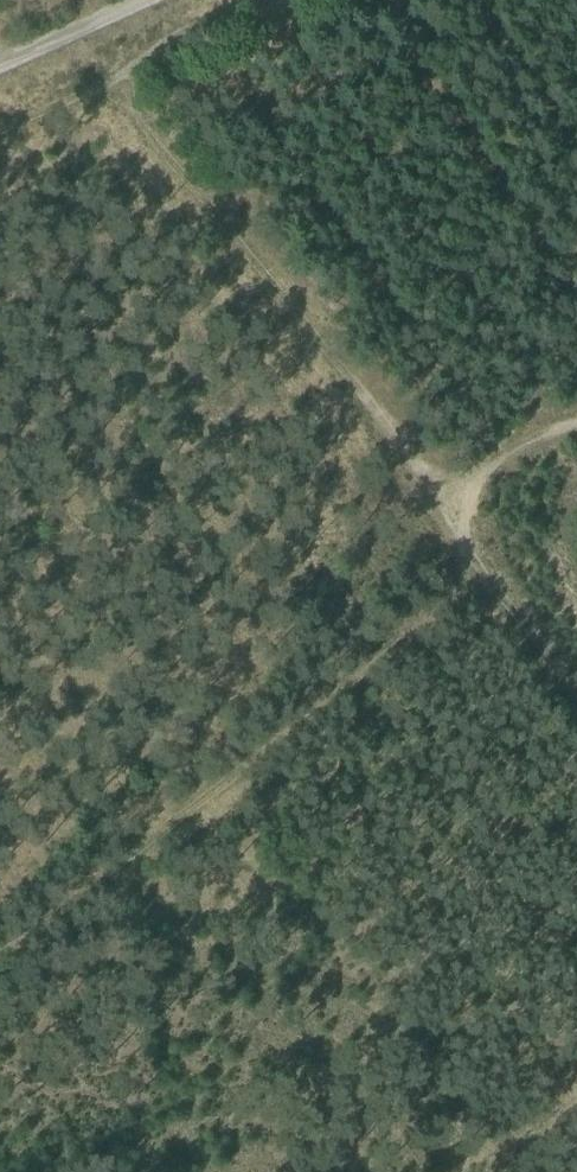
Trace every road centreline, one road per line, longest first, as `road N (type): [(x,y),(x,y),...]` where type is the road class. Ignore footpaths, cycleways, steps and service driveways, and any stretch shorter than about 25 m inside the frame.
road 1 (track): [(265,0),(187,34),(116,83),(443,506),(467,554),(576,693)]
road 2 (track): [(481,473),(466,512),(467,554),(452,603),(0,958)]
road 3 (track): [(576,423),(481,473),(443,506)]
road 4 (track): [(116,83),(0,133)]

